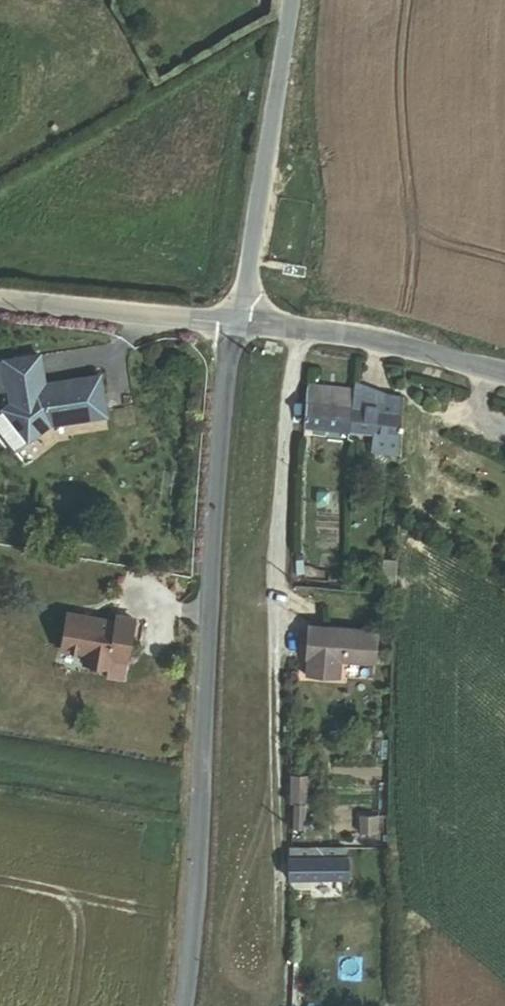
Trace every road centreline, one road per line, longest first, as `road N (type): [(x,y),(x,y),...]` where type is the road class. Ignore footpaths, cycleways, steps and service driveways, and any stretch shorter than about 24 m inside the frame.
road 1 (unclassified): [(183,1005),(217,444),(236,326)]
road 2 (residential): [(290,0),(236,326)]
road 3 (unclassified): [(236,326),(504,374)]
road 4 (unclassified): [(236,326),(0,305)]

